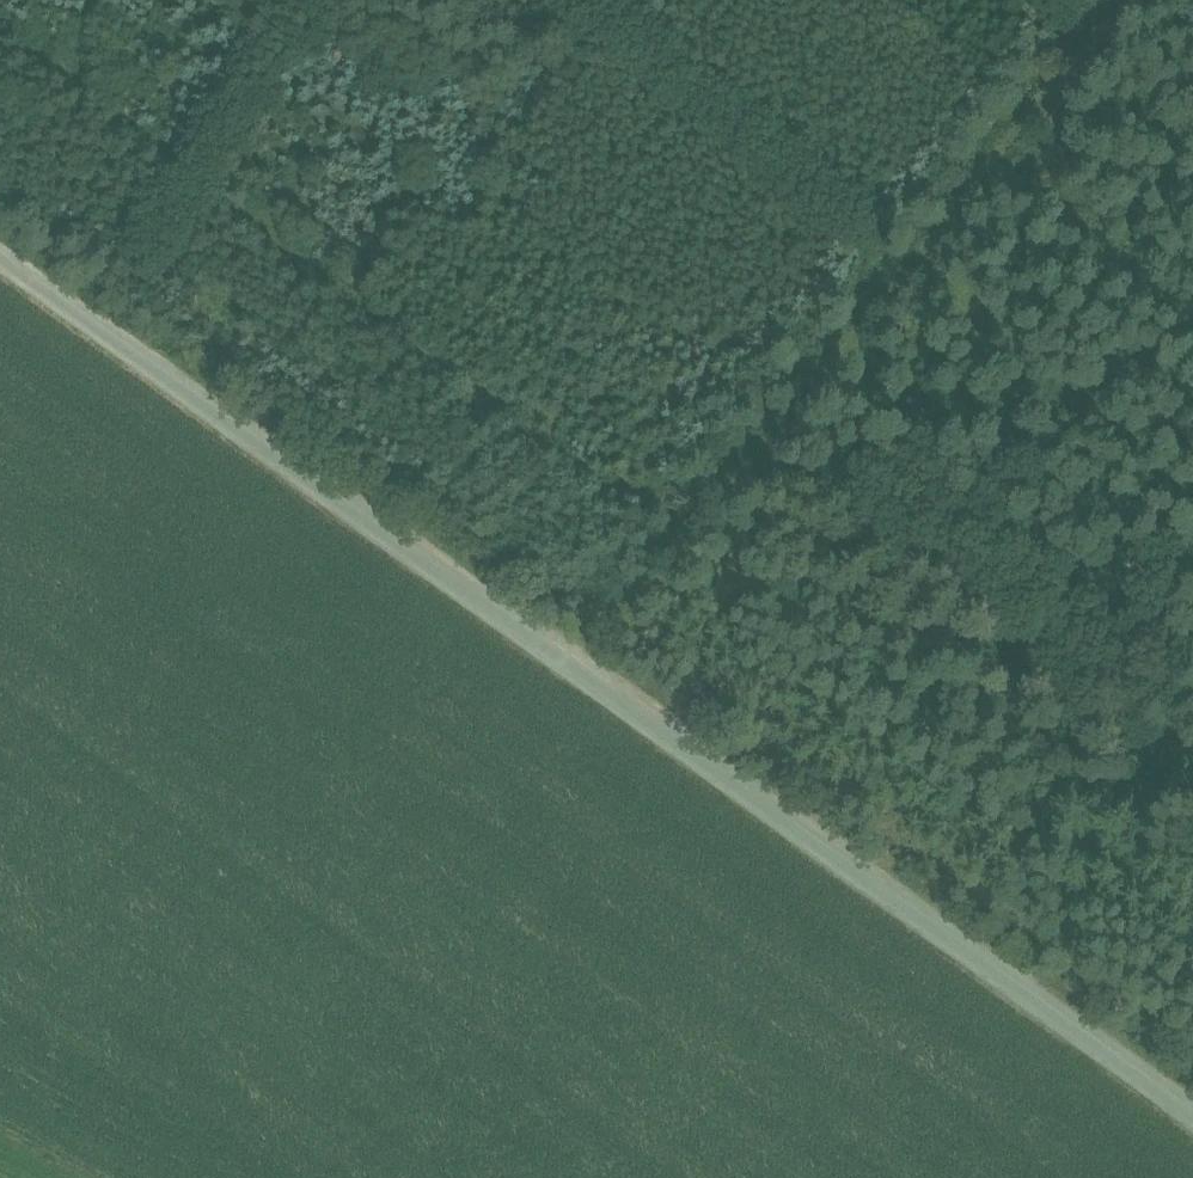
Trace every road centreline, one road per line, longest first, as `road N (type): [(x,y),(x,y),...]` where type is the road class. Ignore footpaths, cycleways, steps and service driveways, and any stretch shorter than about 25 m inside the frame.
road 1 (unclassified): [(1192,1110),(0,265)]

